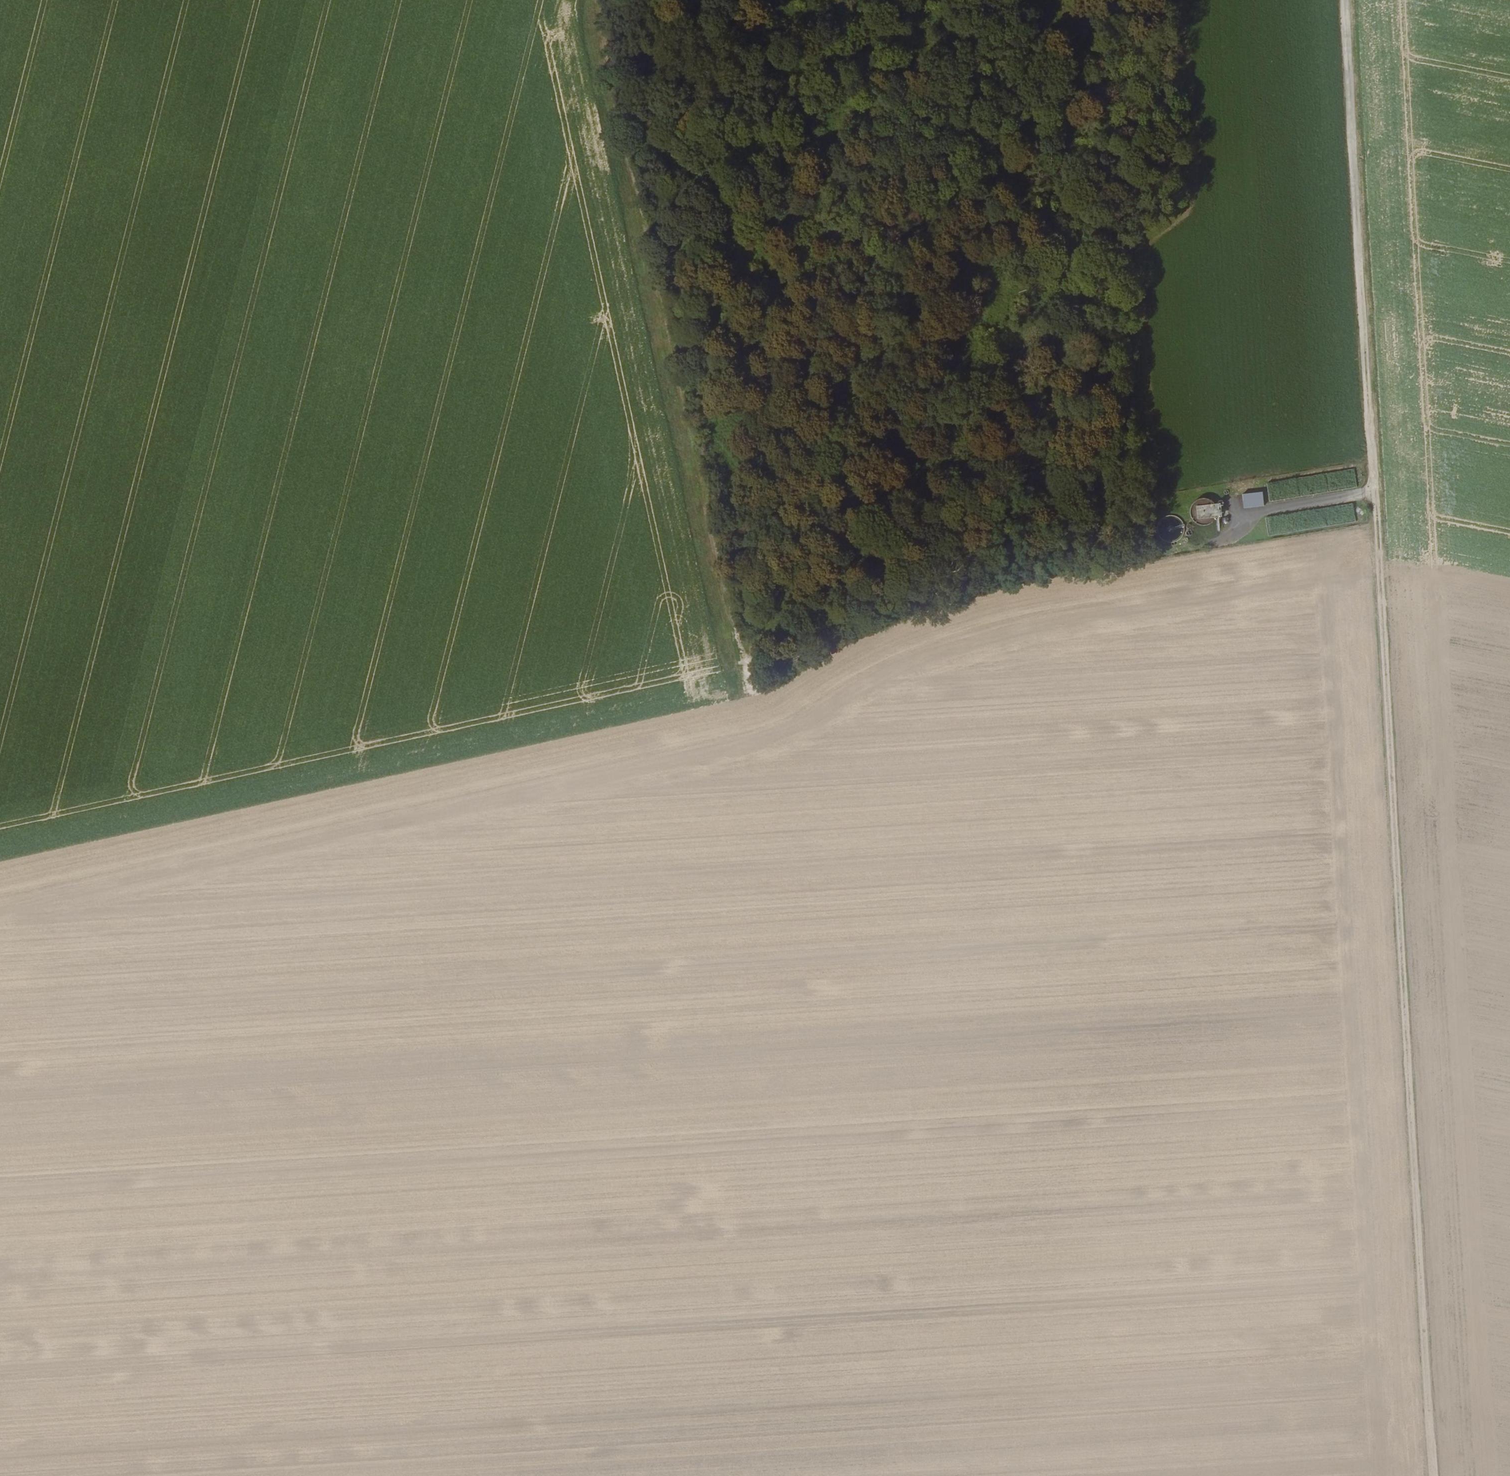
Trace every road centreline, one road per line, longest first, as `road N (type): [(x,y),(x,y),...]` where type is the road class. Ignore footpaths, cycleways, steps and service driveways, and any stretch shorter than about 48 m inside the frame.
road 1 (track): [(1346,0),(1432,1475)]

